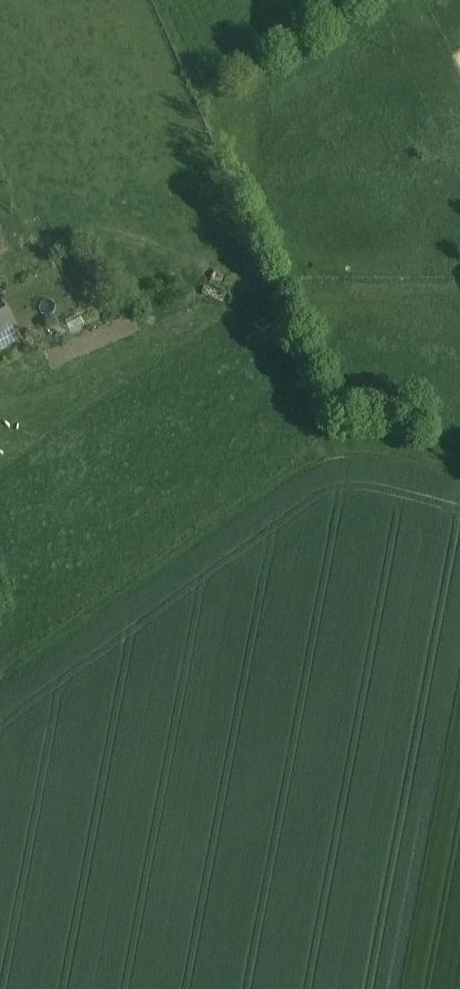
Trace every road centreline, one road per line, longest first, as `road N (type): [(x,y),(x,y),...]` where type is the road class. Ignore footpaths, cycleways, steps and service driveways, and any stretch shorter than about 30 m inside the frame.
road 1 (track): [(459,471),(379,441),(352,436),(328,445),(0,677)]

